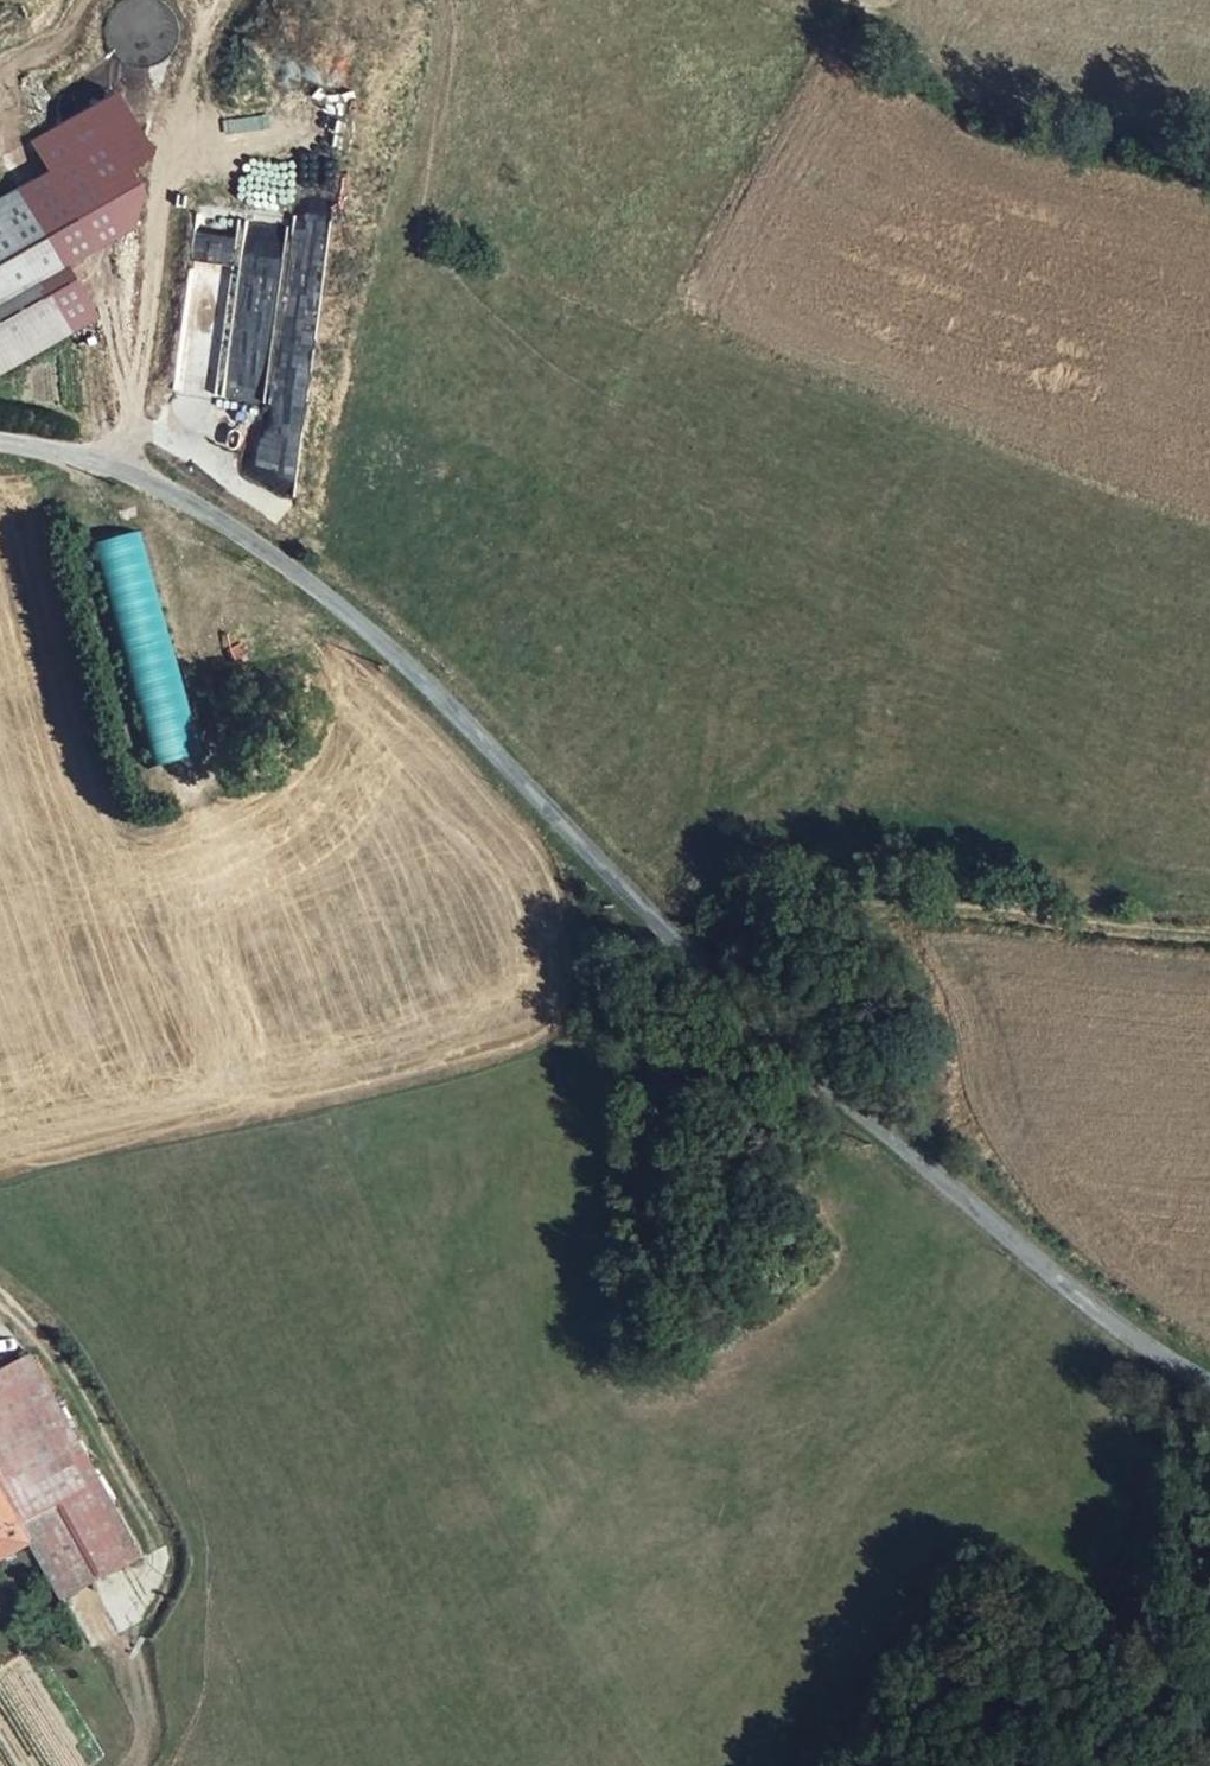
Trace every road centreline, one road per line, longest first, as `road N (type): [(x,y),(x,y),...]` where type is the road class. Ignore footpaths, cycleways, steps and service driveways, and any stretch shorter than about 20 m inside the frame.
road 1 (unclassified): [(0,441),(118,463),(288,572),(835,1088),(1151,1350),(1209,1380)]
road 2 (track): [(590,1048),(703,956),(793,913),(864,905),(1209,942)]
road 3 (track): [(226,0),(204,41),(164,175),(137,404),(118,463)]
road 4 (track): [(137,1765),(155,1750),(129,1602)]
road 5 (track): [(137,404),(108,327),(101,259)]

